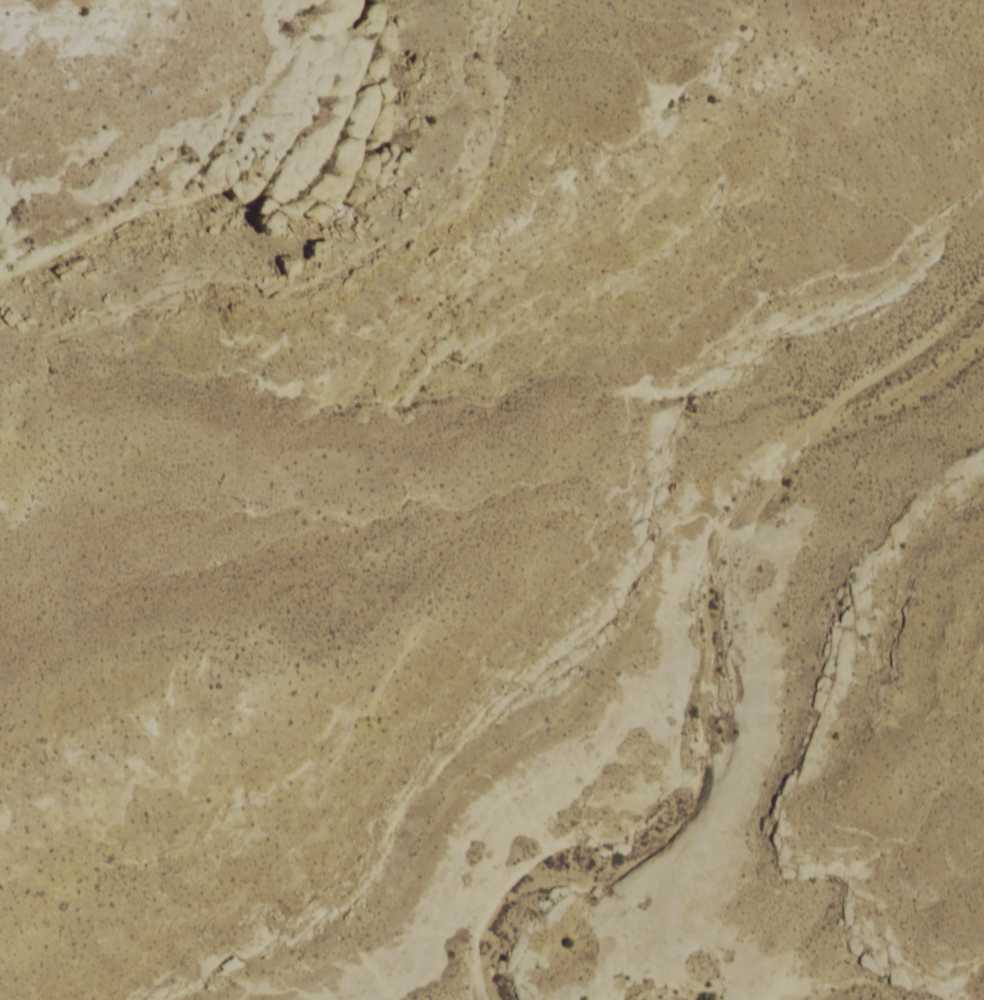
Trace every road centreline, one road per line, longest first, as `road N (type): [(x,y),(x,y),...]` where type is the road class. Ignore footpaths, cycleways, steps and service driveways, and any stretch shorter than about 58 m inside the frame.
road 1 (track): [(279,999),(354,957),(442,836),(595,685),(731,508),(929,378),(983,330)]

